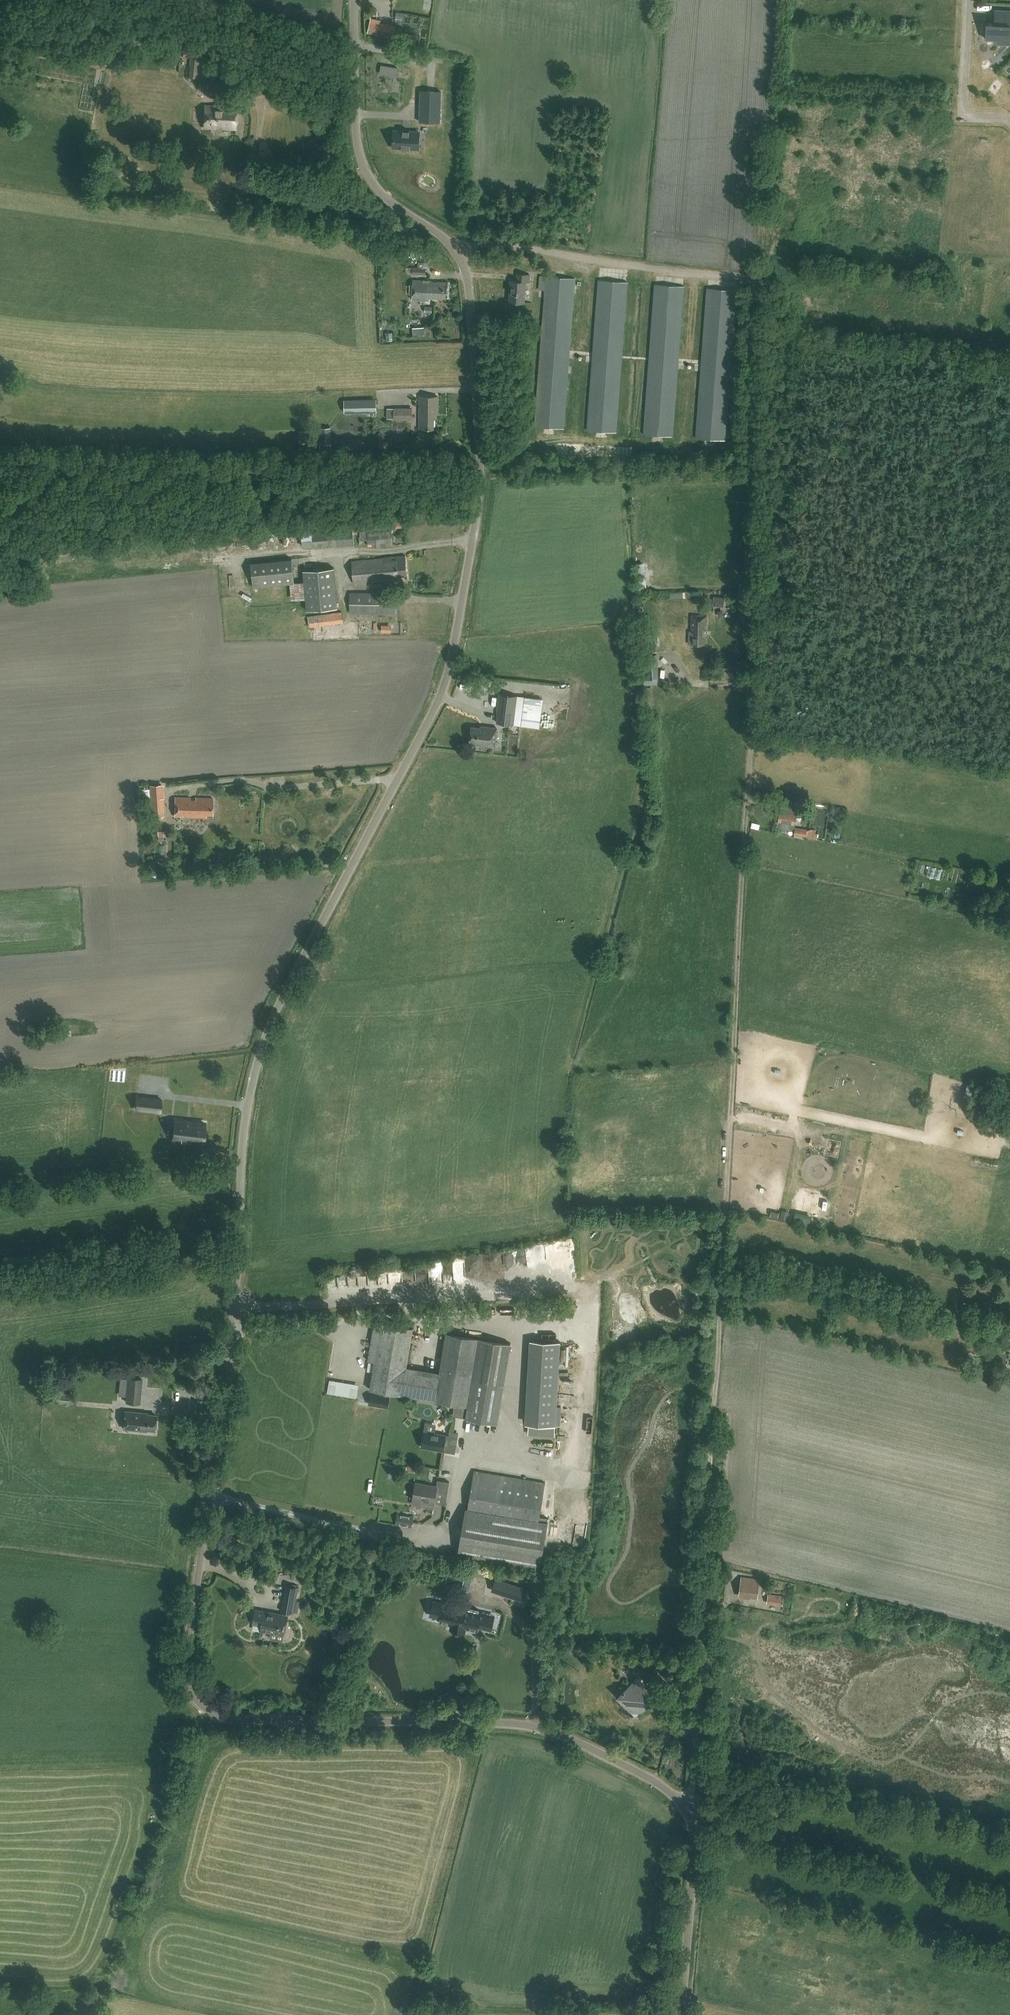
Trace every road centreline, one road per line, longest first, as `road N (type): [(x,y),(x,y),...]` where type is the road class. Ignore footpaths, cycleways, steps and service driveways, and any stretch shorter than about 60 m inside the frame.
road 1 (unclassified): [(680,1802),(626,1766),(526,1725),(229,1718),(201,1703),(187,1682),(257,1063),(289,983),(433,711),(454,644),(479,494),(463,259),(366,171),(355,127),(354,0)]
road 2 (track): [(706,1546),(755,651)]
road 3 (track): [(755,651),(758,288),(745,278),(522,248),(460,249)]
road 4 (track): [(479,474),(0,490)]
road 5 (unclassified): [(680,1802),(693,1787),(706,1546)]
road 6 (unclassified): [(1009,769),(753,734)]
road 7 (unclassified): [(680,2014),(695,1843),(680,1802)]
road 8 (track): [(926,651),(861,643),(755,651)]
road 9 (residential): [(969,0),(964,104),(972,117),(1009,119)]

